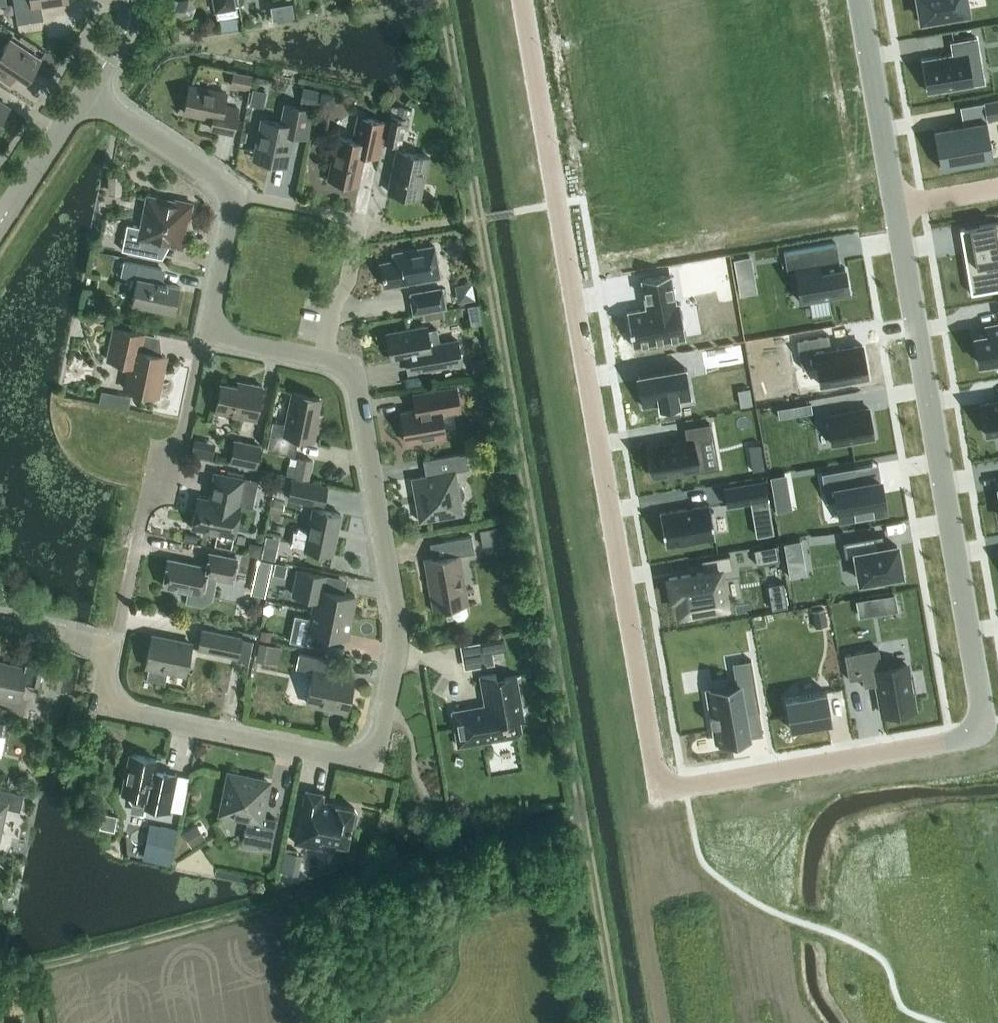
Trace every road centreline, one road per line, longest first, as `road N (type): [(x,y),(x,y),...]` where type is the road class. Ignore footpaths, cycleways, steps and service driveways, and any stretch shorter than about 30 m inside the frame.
road 1 (residential): [(863,0),(989,730),(661,787)]
road 2 (track): [(440,0),(619,1022)]
road 3 (residential): [(0,623),(96,645),(106,662),(105,698),(121,707),(371,763),(394,670),(394,622),(355,383),(322,363)]
road 4 (residential): [(661,787),(525,0)]
road 5 (track): [(0,985),(586,830)]
road 6 (residential): [(322,363),(357,234),(342,217),(230,201)]
road 7 (residential): [(322,363),(206,340),(230,201)]
road 8 (residential): [(230,201),(218,181),(89,92)]
road 9 (tertiary): [(0,225),(89,92)]

